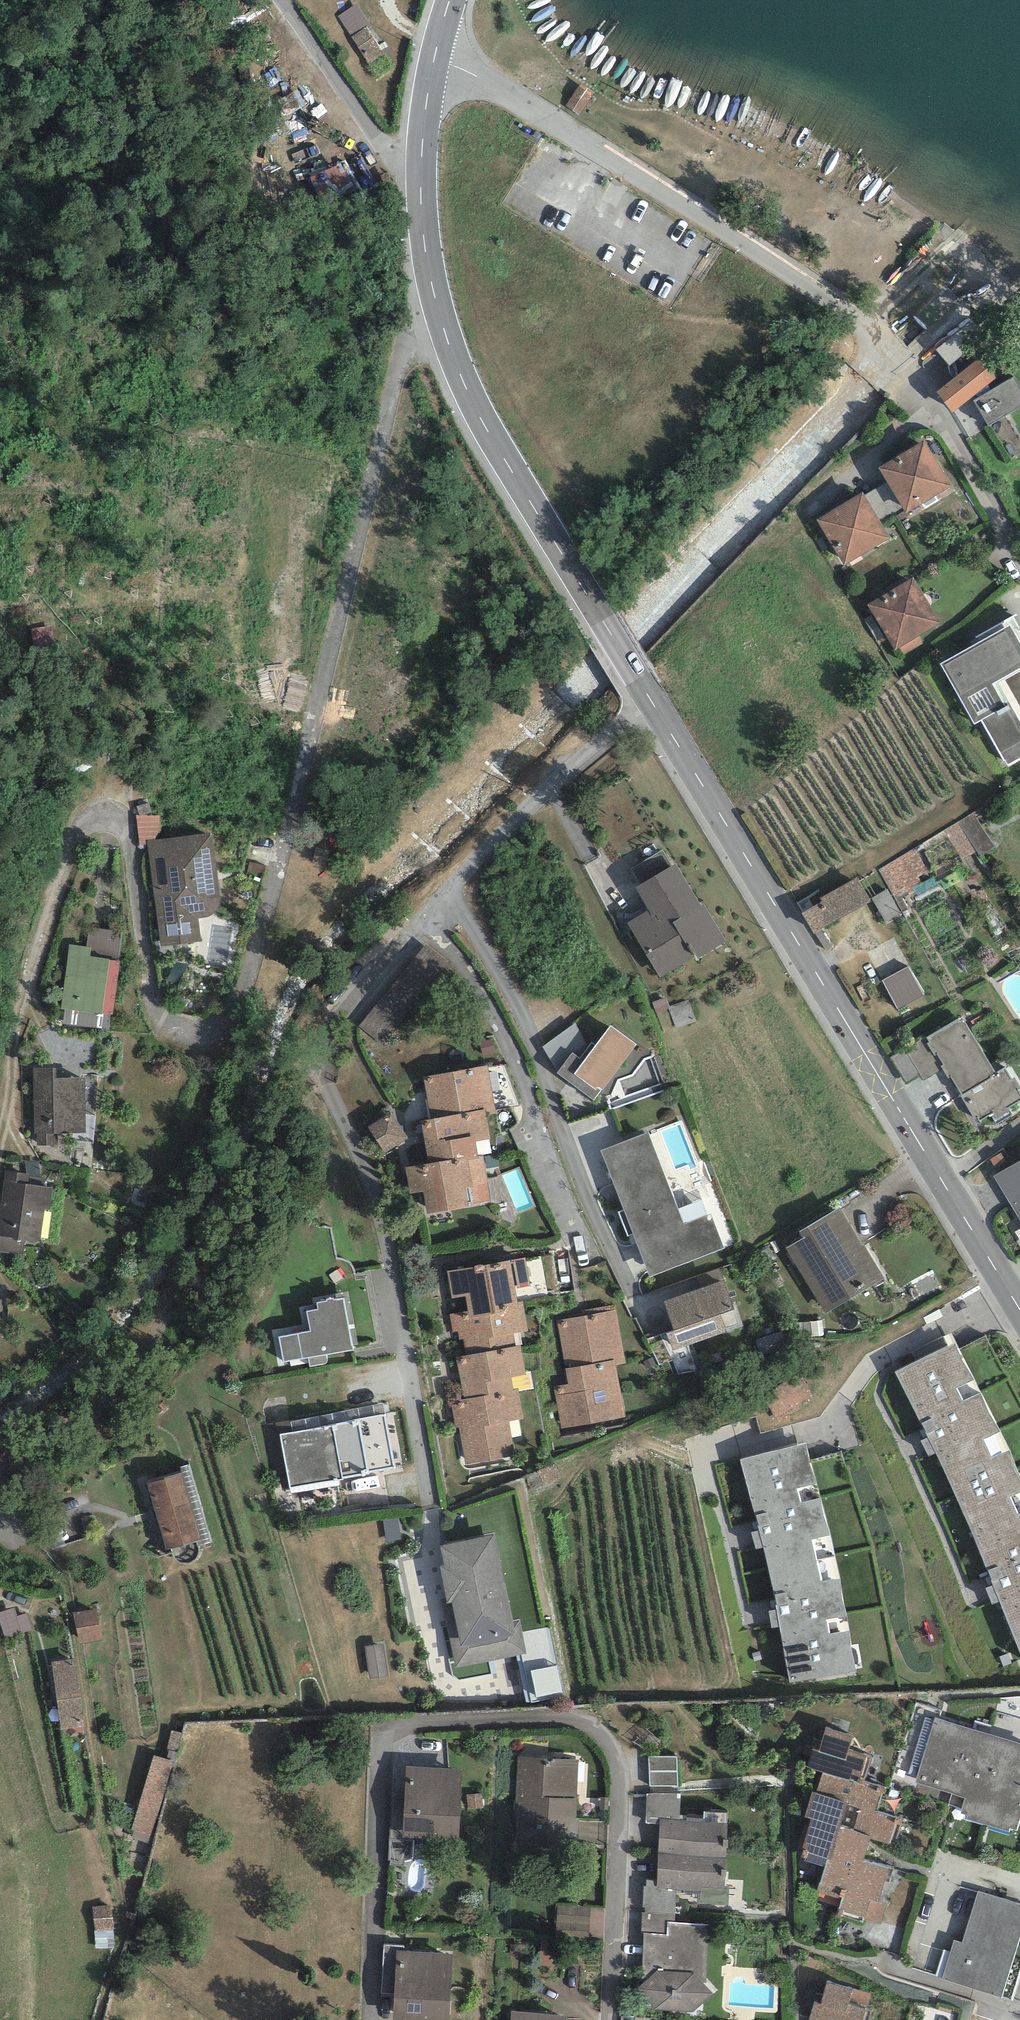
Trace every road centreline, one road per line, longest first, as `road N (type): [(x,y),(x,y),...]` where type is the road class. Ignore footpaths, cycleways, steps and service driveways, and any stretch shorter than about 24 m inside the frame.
road 1 (residential): [(0,1132),(22,991),(81,828),(97,812),(116,815),(126,831),(157,1011),(169,1024),(200,1031),(218,1027),(237,1002),(428,287)]
road 2 (residential): [(1019,552),(906,350),(551,120),(434,61)]
road 3 (residential): [(596,2019),(602,1788),(579,1742),(360,1739),(349,2019)]
road 4 (residential): [(624,1298),(532,1033),(451,898),(655,708)]
road 5 (tertiary): [(1019,1308),(655,708)]
road 6 (tertiary): [(655,708),(482,427),(428,287)]
road 7 (tertiary): [(428,287),(415,180),(434,61)]

